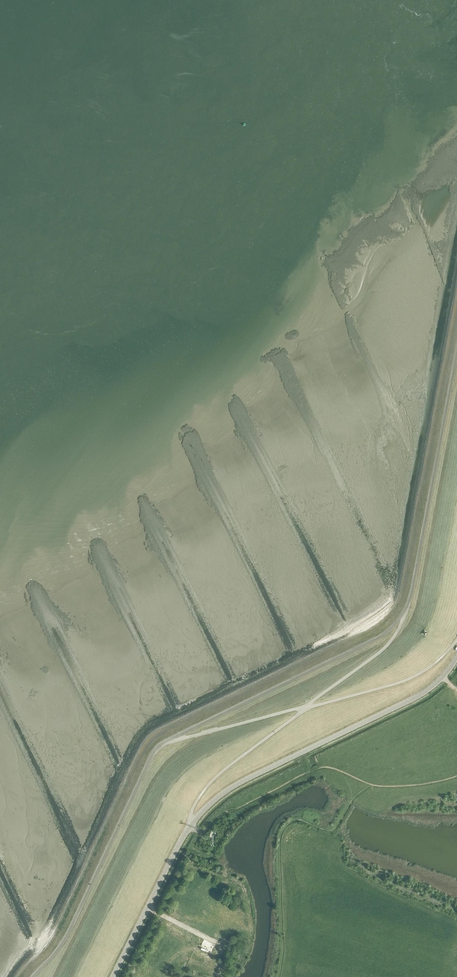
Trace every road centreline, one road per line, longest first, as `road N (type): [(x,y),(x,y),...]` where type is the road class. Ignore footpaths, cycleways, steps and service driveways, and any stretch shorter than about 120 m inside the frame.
road 1 (tertiary): [(112,976),(180,840),(206,808),(233,786),(410,700),(456,657)]

